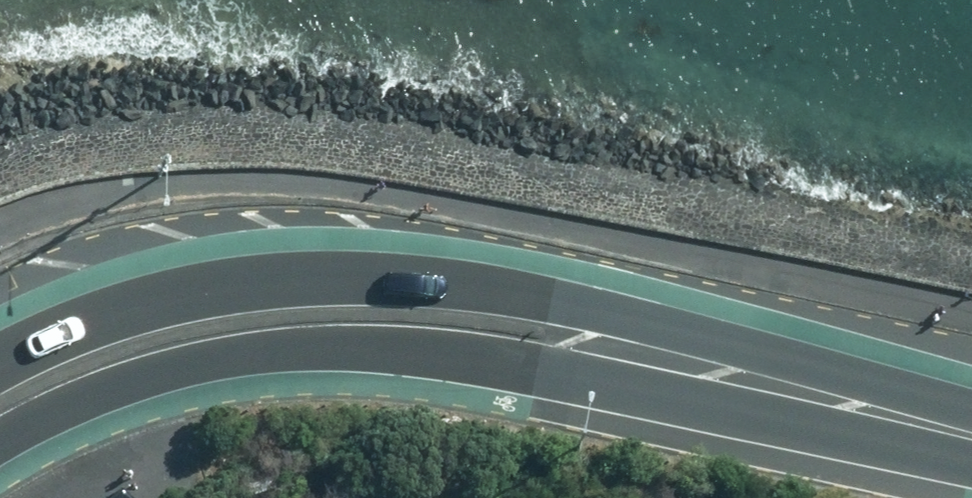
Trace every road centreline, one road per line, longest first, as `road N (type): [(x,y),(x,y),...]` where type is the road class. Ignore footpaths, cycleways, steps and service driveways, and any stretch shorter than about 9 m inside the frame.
road 1 (primary): [(0,358),(151,299),(224,283),(385,277),(611,319),(929,426)]
road 2 (primary): [(929,426),(694,404),(460,365),(286,355),(123,387),(0,447)]

